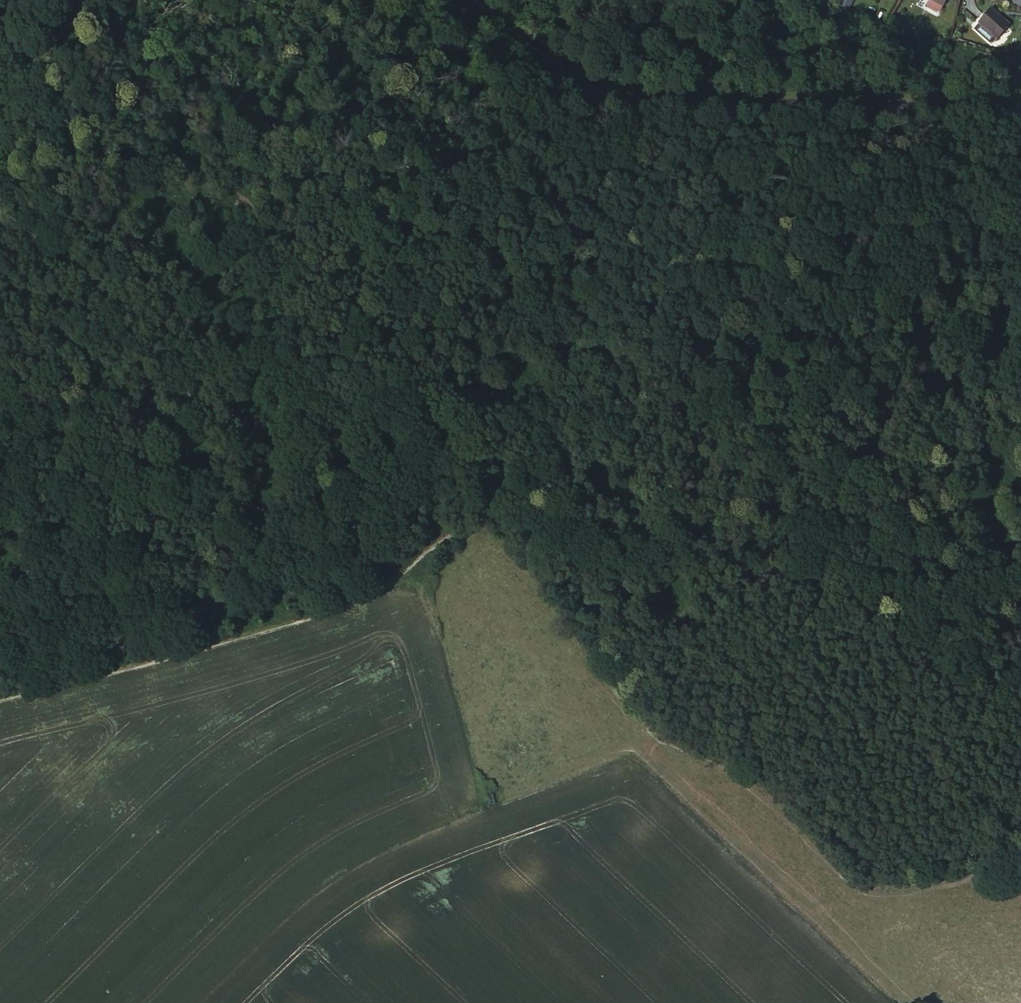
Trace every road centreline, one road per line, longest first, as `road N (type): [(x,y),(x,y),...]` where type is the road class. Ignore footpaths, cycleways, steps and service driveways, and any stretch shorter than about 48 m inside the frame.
road 1 (tertiary): [(475,0),(582,83),(636,102),(1020,117)]
road 2 (track): [(498,504),(442,536),(393,582),(356,599),(0,697)]
road 3 (tertiary): [(0,145),(32,81),(92,0)]

